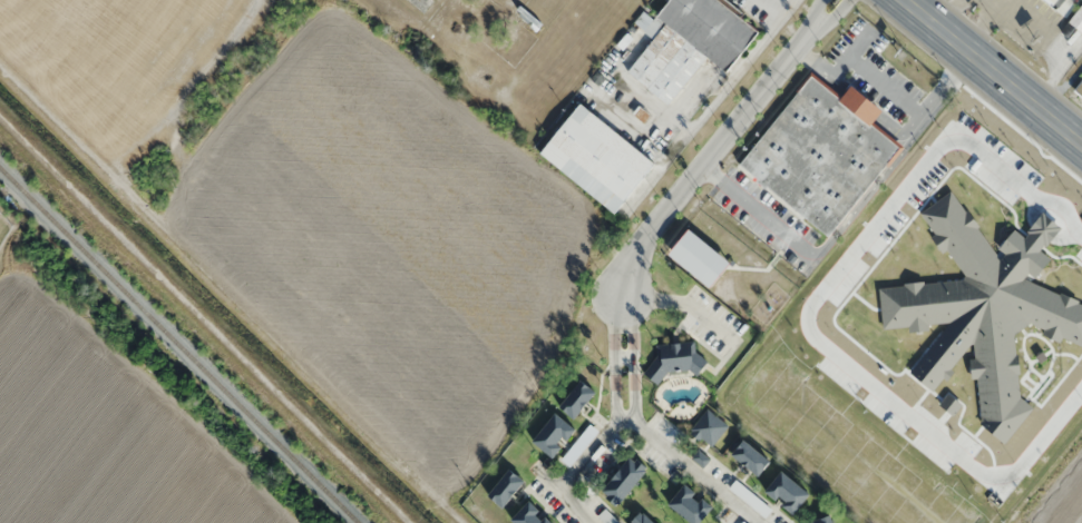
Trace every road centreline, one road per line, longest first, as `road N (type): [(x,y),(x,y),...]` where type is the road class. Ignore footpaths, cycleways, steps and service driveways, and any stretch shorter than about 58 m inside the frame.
road 1 (residential): [(795,48),(649,230)]
road 2 (primary): [(901,0),(1081,148)]
road 3 (residential): [(614,422),(615,304),(626,264),(649,230)]
road 4 (residential): [(637,422),(633,305),(649,230)]

